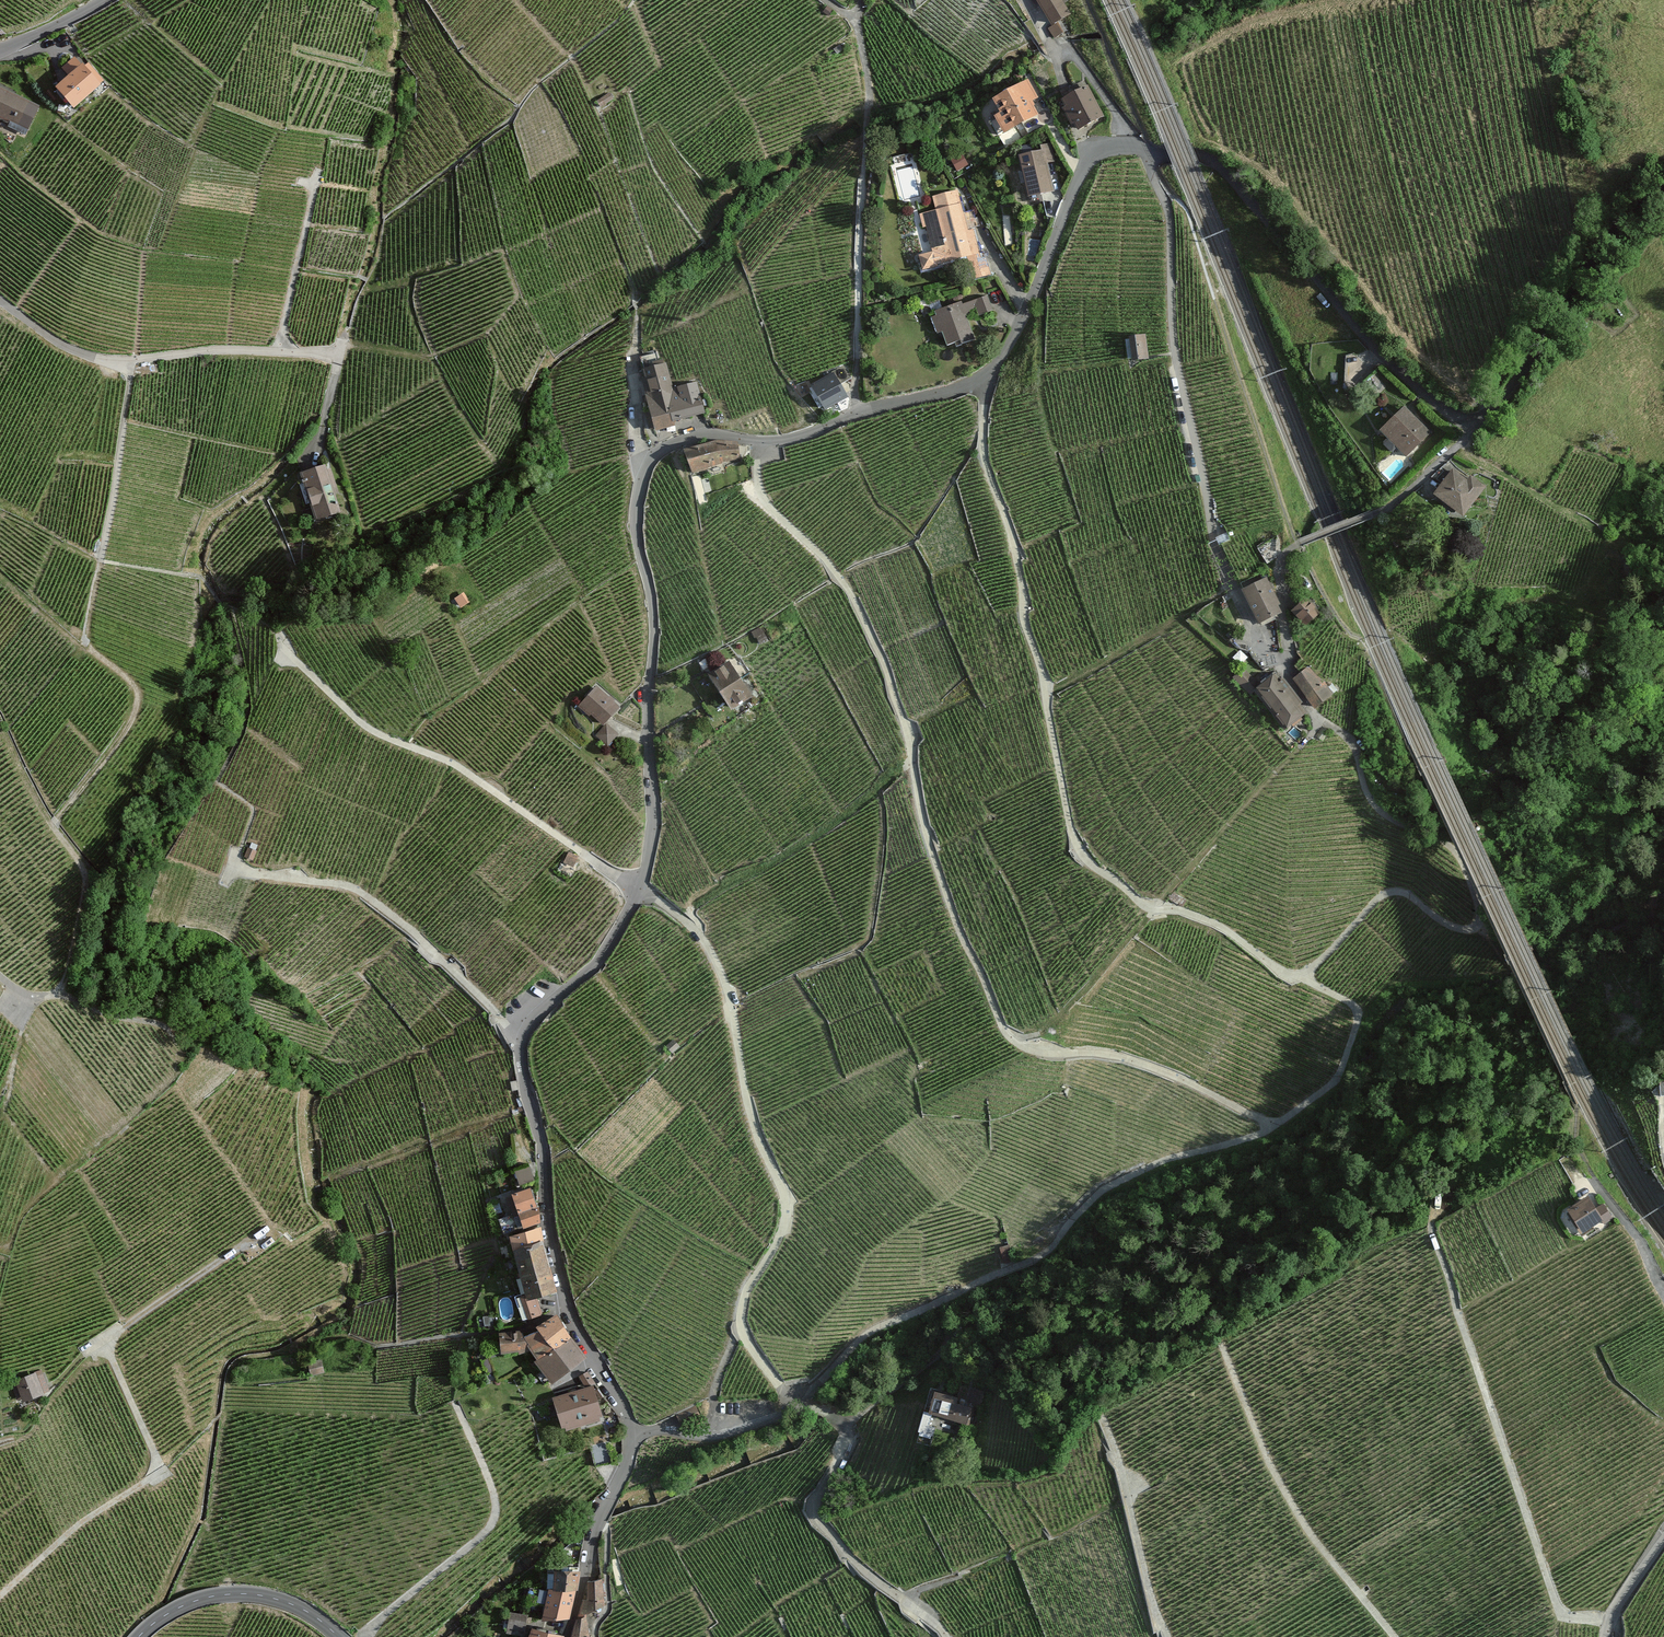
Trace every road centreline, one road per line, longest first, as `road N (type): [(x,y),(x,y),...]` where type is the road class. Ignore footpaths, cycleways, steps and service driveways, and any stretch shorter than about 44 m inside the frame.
road 1 (residential): [(756,441),(689,437),(662,449),(647,470),(636,524),(653,610),(654,825),(646,869),(599,963),(544,1008),(521,1046),(567,1309),(630,1434)]
road 2 (track): [(795,1410),(743,1330),(747,1293),(786,1224),(785,1196),(744,1121),(718,968),(700,935),(458,769),(371,732),(284,643)]
road 3 (track): [(1274,1125),(1122,1056),(1022,1048),(1005,1033),(942,882),(884,662),(827,558),(765,503),(756,441)]
road 4 (track): [(1358,1014),(1213,923),(1141,904),(1080,852),(1009,529),(982,450),(986,374)]
road 5 (unclassified): [(1298,977),(1388,893),(1408,895),(1461,929),(1476,926),(1480,908),(1455,851),(1373,806),(1355,749),(1307,708),(1279,668)]
road 6 (track): [(807,1398),(879,1330),(1021,1267),(1100,1189),(1274,1125)]
road 7 (unclassified): [(1279,668),(1224,571),(1212,526),(1177,359),(1170,216),(1143,147)]
road 8 (track): [(0,1596),(81,1524),(161,1471),(103,1341),(266,1230)]
road 9 (residential): [(756,441),(806,436),(986,374),(1028,308),(1086,164),(1111,147),(1143,147)]
road 10 (track): [(54,996),(68,979),(85,879),(54,826),(136,709),(125,676),(84,646),(100,560)]
road 11 (residential): [(0,300),(97,359),(235,349),(340,353),(327,421),(302,460)]
road 12 (track): [(1610,1622),(1553,1607),(1436,1232)]
road 13 (residential): [(1143,147),(1198,153),(1222,169),(1368,337),(1470,433)]
road 14 (track): [(853,20),(869,95),(855,414)]
road 15 (track): [(235,867),(361,893),(416,935),(522,1041)]
road 16 (residential): [(1470,433),(1396,499),(1282,552),(1276,573),(1289,650),(1279,668)]
road 17 (track): [(1394,1636),(1294,1506),(1228,1356)]
road 18 (residential): [(1470,433),(1581,281),(1663,198)]
road 19 (track): [(911,758),(802,848),(702,896),(684,919)]
road 20 (track): [(847,1427),(847,1463),(818,1506),(817,1520),(860,1568),(945,1636)]
road 21 (track): [(1102,1417),(1167,1636)]
road 22 (tertiary): [(339,1636),(291,1604),(245,1594),(180,1607),(139,1636)]
road 23 (residential): [(568,1636),(591,1546),(627,1464),(630,1434)]
road 24 (track): [(133,361),(100,560)]
road 25 (residential): [(0,981),(32,997),(75,996),(155,1022),(176,1039)]
road 26 (residential): [(630,1434),(678,1430),(714,1437),(795,1410),(807,1398)]
road 27 (track): [(319,171),(279,351)]
road 28 (track): [(1607,530),(1466,453),(1460,441)]
road 29 (track): [(1274,1125),(1336,1081),(1358,1014)]

